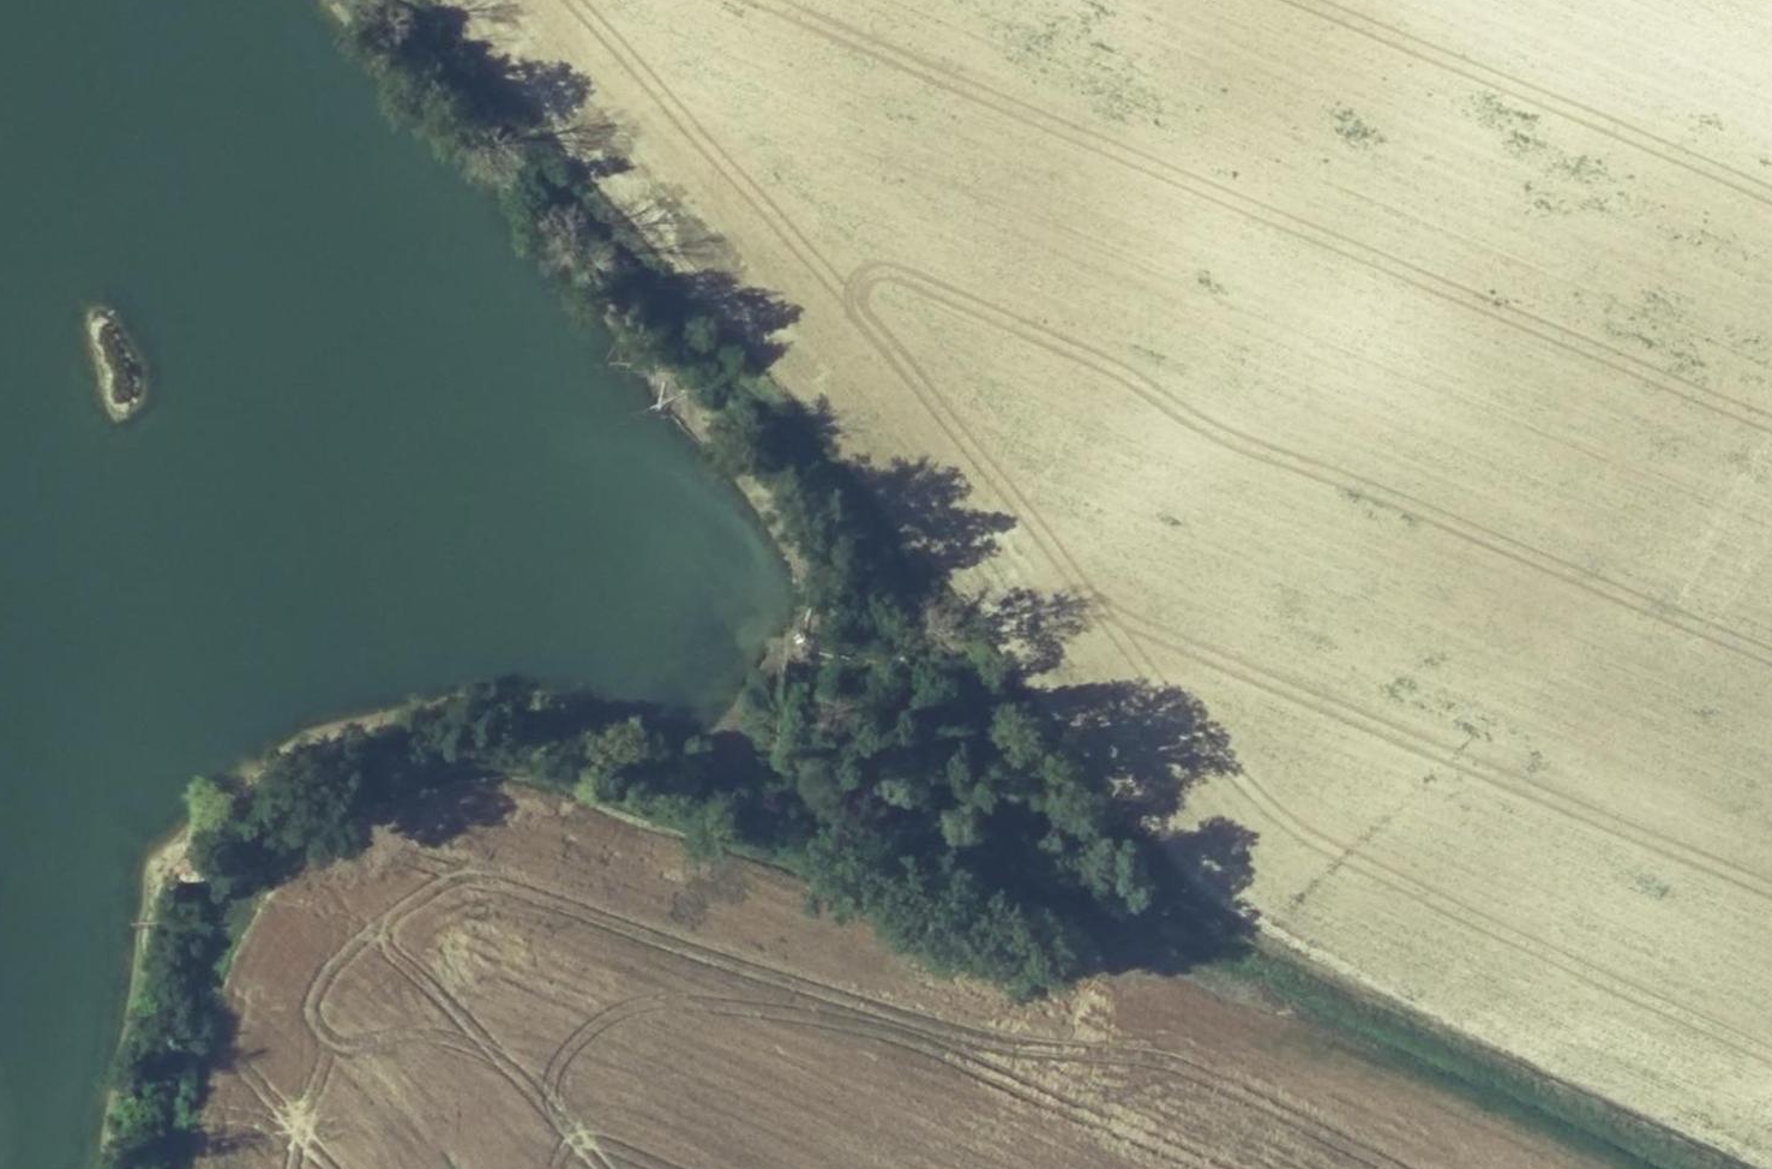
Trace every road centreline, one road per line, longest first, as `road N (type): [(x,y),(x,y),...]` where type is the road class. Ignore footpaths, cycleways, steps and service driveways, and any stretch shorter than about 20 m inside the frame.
road 1 (track): [(171,1168),(207,972),(234,913),(291,846),(386,795),(462,773),(553,778),(737,847),(1010,931),(1086,939),(1172,900)]
road 2 (track): [(1172,900),(993,658),(896,561),(801,440),(513,135),(406,0)]
road 3 (track): [(1749,1168),(1334,997),(1172,900)]

